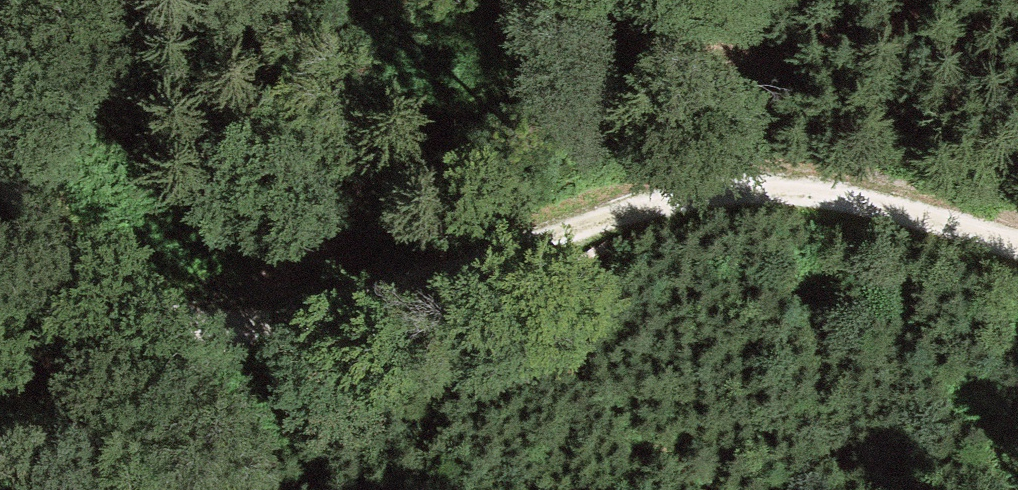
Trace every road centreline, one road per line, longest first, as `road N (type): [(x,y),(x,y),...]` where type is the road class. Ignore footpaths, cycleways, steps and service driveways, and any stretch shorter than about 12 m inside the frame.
road 1 (track): [(1017,242),(914,212),(795,192),(698,195),(287,337),(213,338)]
road 2 (track): [(259,337),(429,131),(469,94),(643,0)]
road 3 (track): [(213,338),(147,319),(88,288),(54,262),(0,176)]

